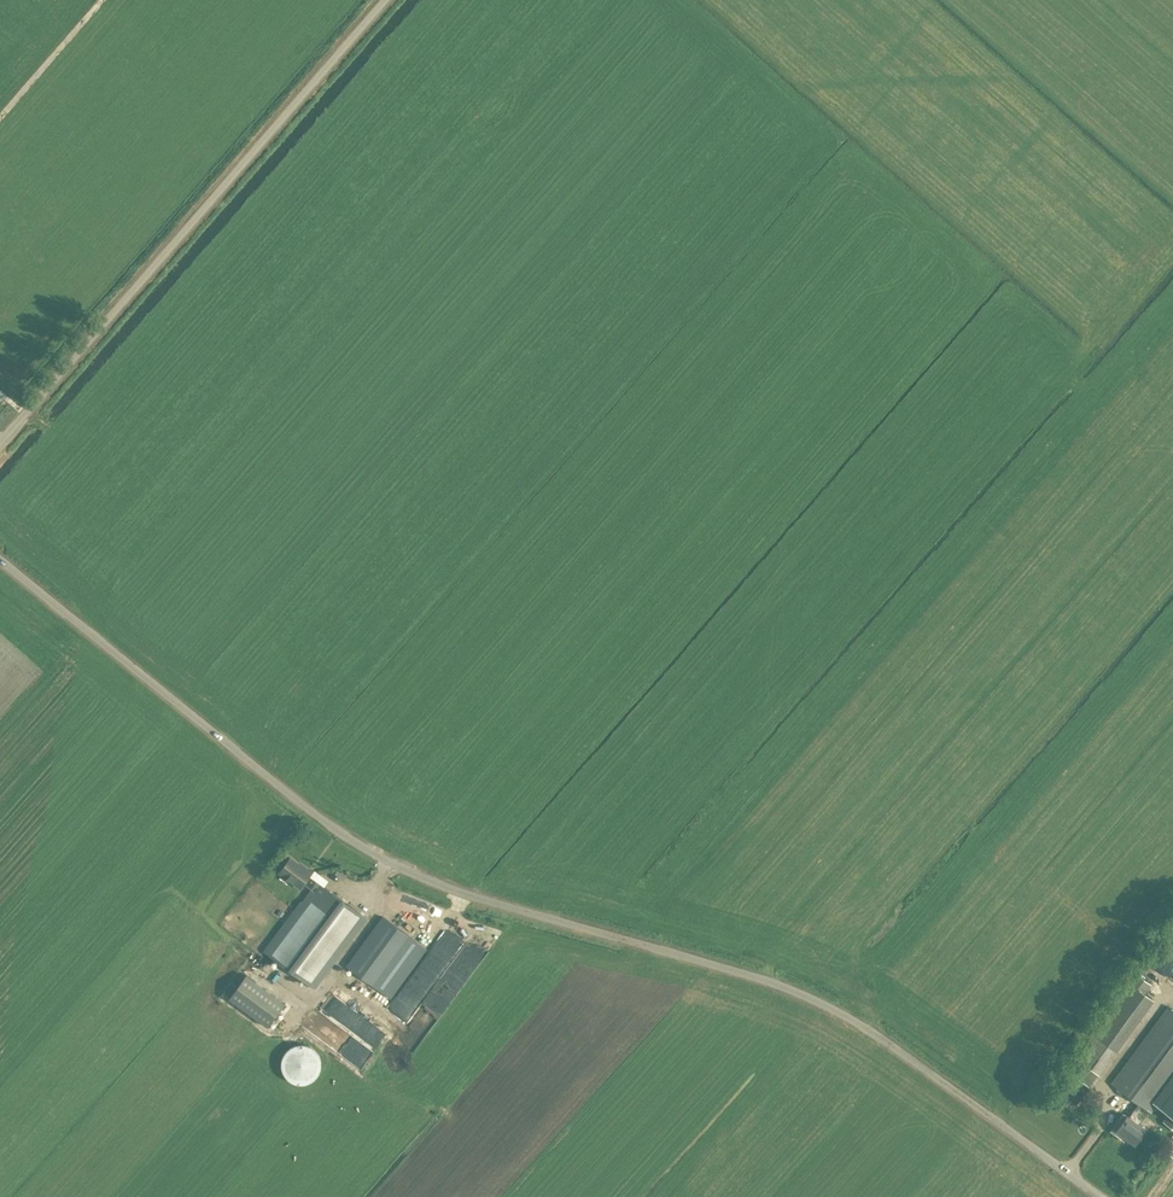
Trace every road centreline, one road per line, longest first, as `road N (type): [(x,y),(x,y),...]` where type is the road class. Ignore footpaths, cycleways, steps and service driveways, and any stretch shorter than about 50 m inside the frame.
road 1 (unclassified): [(1107,1196),(874,1029),(809,992),(551,919),(375,855),(321,823),(0,561)]
road 2 (unclassified): [(0,443),(384,0)]

